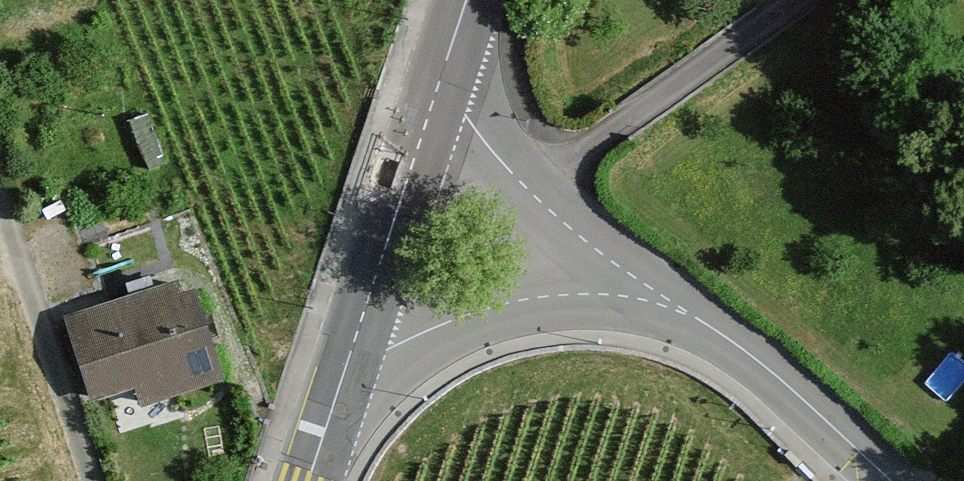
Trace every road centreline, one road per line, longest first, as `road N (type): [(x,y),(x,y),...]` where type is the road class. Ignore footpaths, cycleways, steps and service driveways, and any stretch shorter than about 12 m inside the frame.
road 1 (tertiary): [(348,362),(488,307),(573,295),(668,301)]
road 2 (tertiary): [(668,301),(529,190),(439,90)]
road 3 (tertiary): [(348,362),(439,90)]
road 4 (tertiary): [(891,480),(769,368),(668,301)]
road 5 (residential): [(89,480),(0,217)]
road 6 (tertiary): [(308,480),(348,362)]

